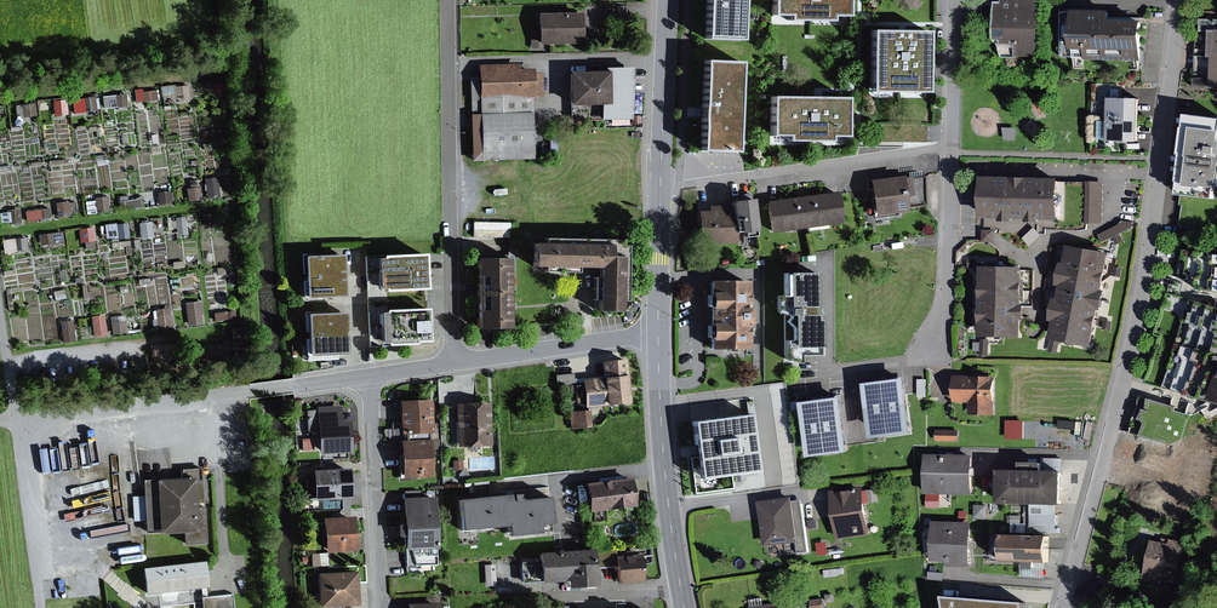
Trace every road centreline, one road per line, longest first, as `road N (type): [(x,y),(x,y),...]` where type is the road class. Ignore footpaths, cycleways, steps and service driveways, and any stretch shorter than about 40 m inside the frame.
road 1 (residential): [(1057,607),(1132,354),(1168,140),(1181,0)]
road 2 (residential): [(954,0),(945,356),(828,370)]
road 3 (residential): [(454,362),(449,0)]
road 4 (residential): [(16,418),(366,379)]
road 5 (primary): [(668,0),(658,334)]
road 6 (primary): [(658,334),(664,467),(684,607)]
road 7 (residential): [(366,379),(381,607)]
road 8 (residential): [(454,362),(658,334)]
road 9 (track): [(16,418),(44,607)]

